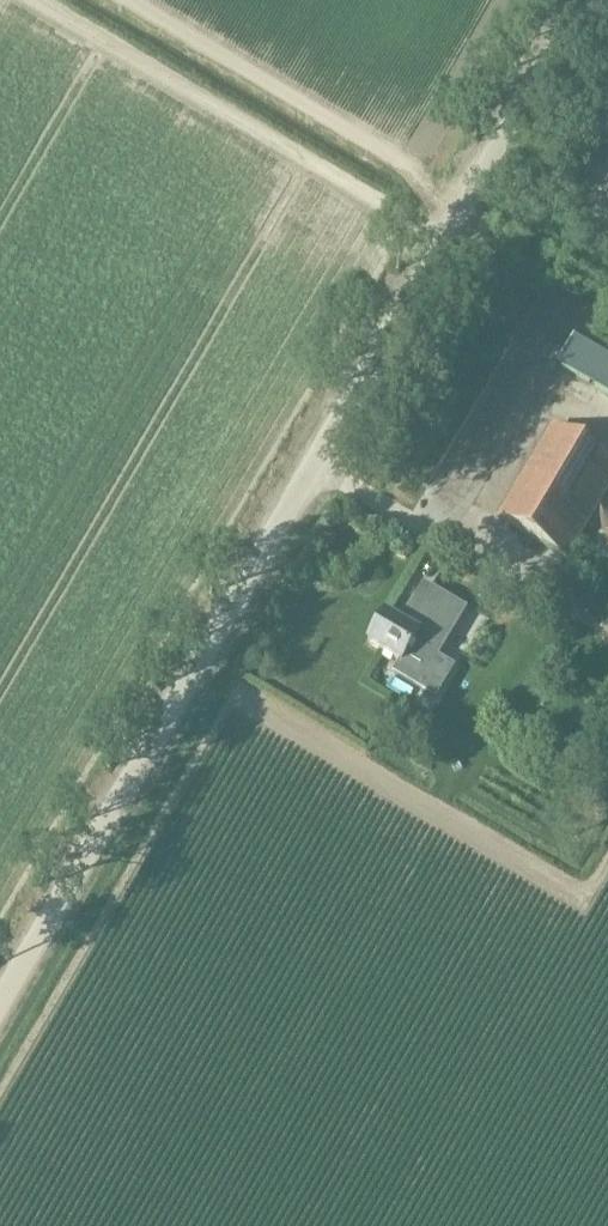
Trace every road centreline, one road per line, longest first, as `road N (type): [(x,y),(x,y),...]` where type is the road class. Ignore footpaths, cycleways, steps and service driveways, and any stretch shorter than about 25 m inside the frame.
road 1 (unclassified): [(0,999),(584,0)]

